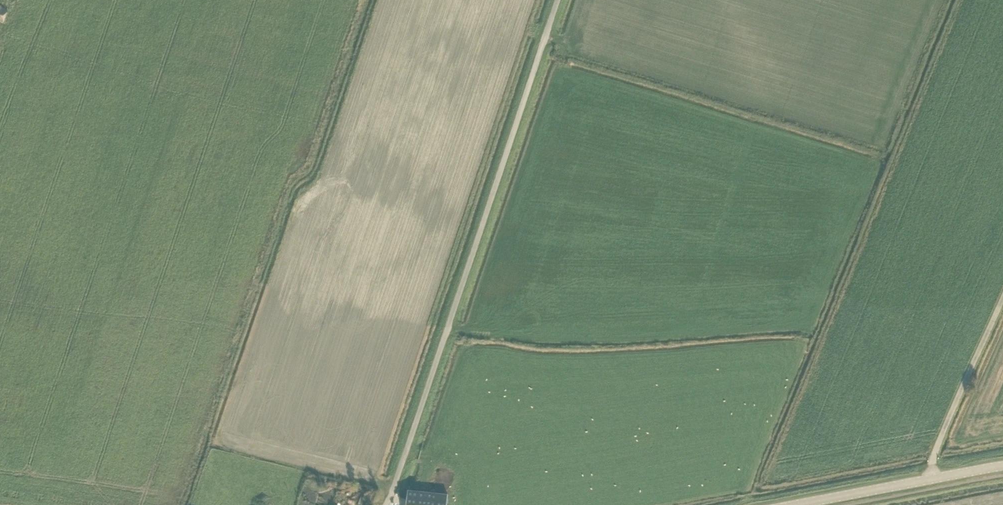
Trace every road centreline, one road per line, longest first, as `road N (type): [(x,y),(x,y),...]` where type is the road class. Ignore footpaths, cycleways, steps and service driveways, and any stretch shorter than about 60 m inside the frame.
road 1 (unclassified): [(385,504),(557,0)]
road 2 (unclassified): [(931,481),(1002,299)]
road 3 (tertiary): [(791,504),(931,481)]

